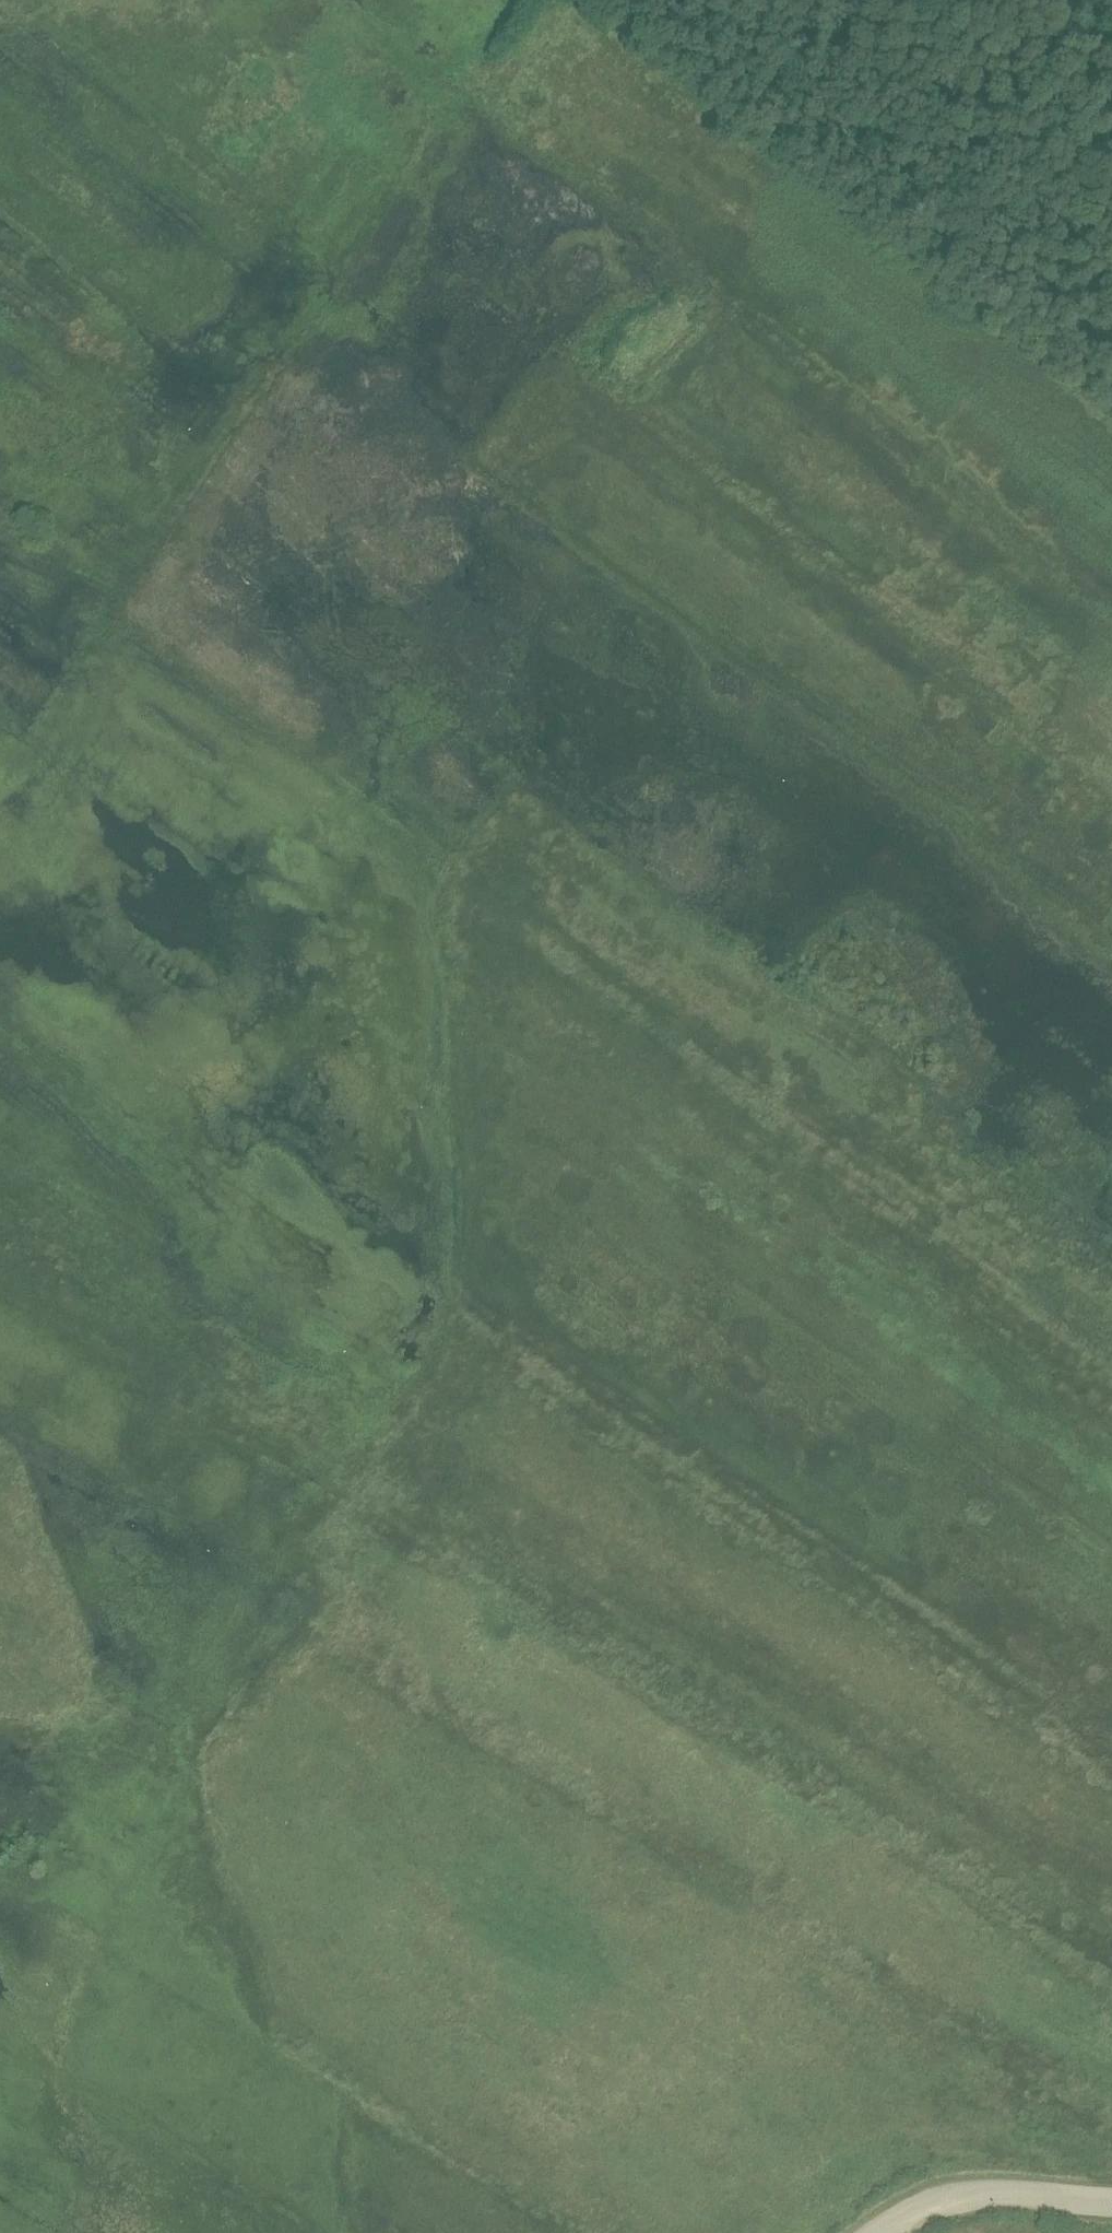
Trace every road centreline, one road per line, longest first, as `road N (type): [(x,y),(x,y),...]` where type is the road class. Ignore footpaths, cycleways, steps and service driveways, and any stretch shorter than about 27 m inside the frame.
road 1 (track): [(881,2232),(923,2208),(973,2196),(1111,2201)]

